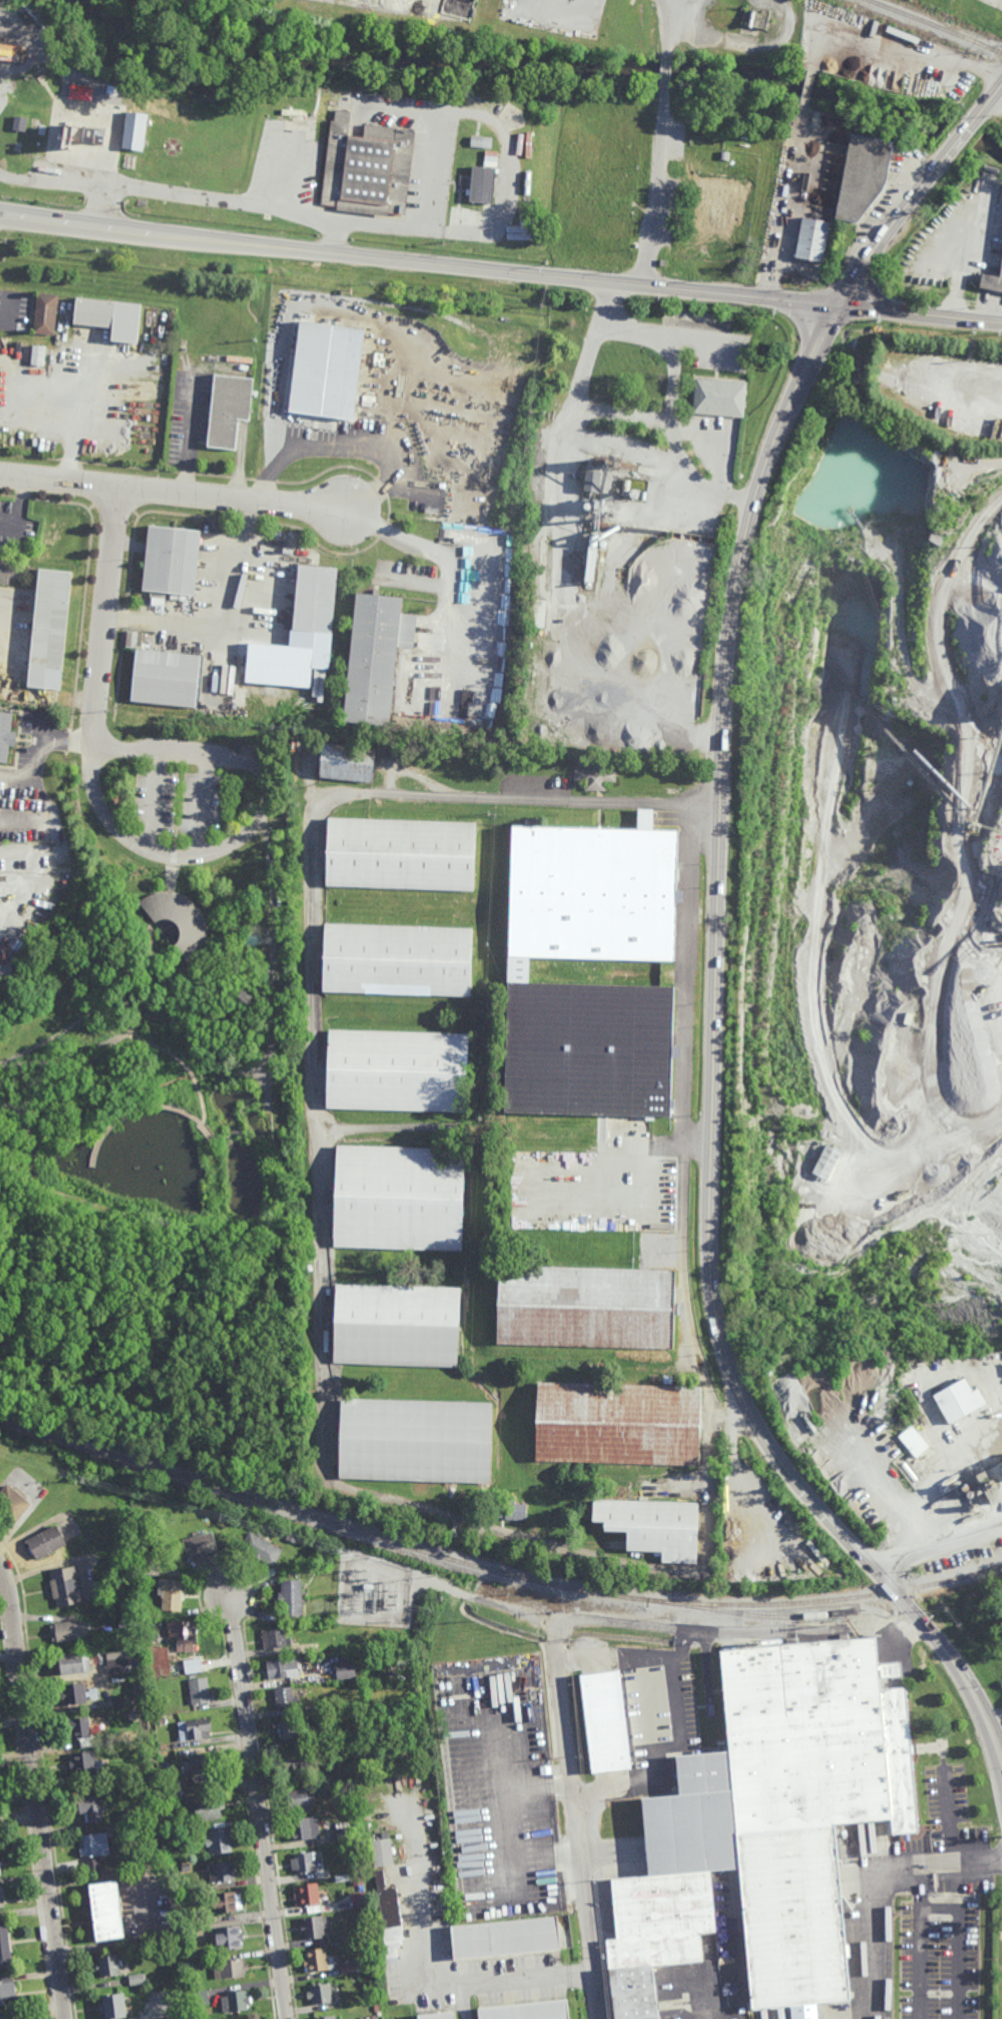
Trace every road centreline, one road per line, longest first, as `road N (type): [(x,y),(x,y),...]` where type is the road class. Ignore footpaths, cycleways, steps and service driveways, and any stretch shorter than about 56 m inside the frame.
road 1 (secondary): [(839,304),(765,467),(726,662),(714,1297),(747,1409),(766,1440),(937,1640),(1001,1747)]
road 2 (secondary): [(0,211),(839,304)]
road 3 (residential): [(66,2018),(13,1609),(0,1566)]
road 4 (residential): [(289,2018),(229,1595)]
road 5 (residential): [(599,2018),(559,1623)]
road 6 (residential): [(0,475),(343,511)]
road 7 (secondary): [(1001,85),(839,304)]
road 8 (residential): [(118,487),(94,746)]
road 9 (residential): [(670,1632),(559,1623),(422,1583)]
road 10 (secondary): [(1001,322),(839,304)]

